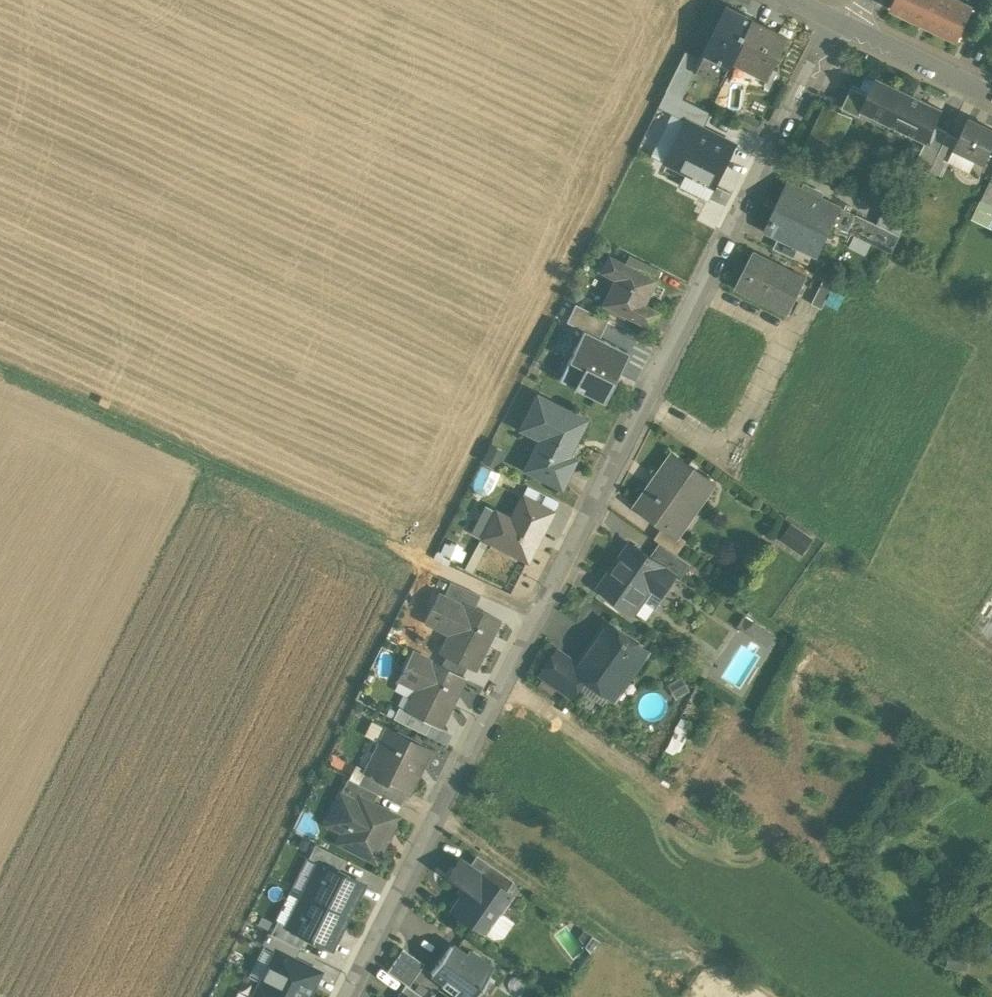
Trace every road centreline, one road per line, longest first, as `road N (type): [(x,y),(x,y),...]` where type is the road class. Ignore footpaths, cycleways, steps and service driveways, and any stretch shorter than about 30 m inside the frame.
road 1 (residential): [(836,22),(350,996)]
road 2 (track): [(0,367),(542,611)]
road 3 (tertiary): [(991,97),(851,29)]

